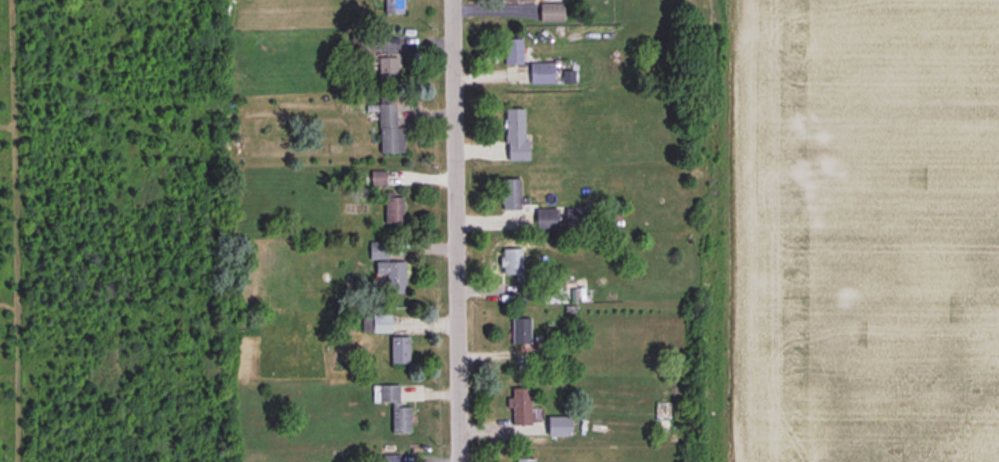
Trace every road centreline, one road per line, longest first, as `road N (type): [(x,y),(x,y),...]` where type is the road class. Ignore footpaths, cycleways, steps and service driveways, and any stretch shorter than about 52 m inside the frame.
road 1 (residential): [(459,461),(452,0)]

